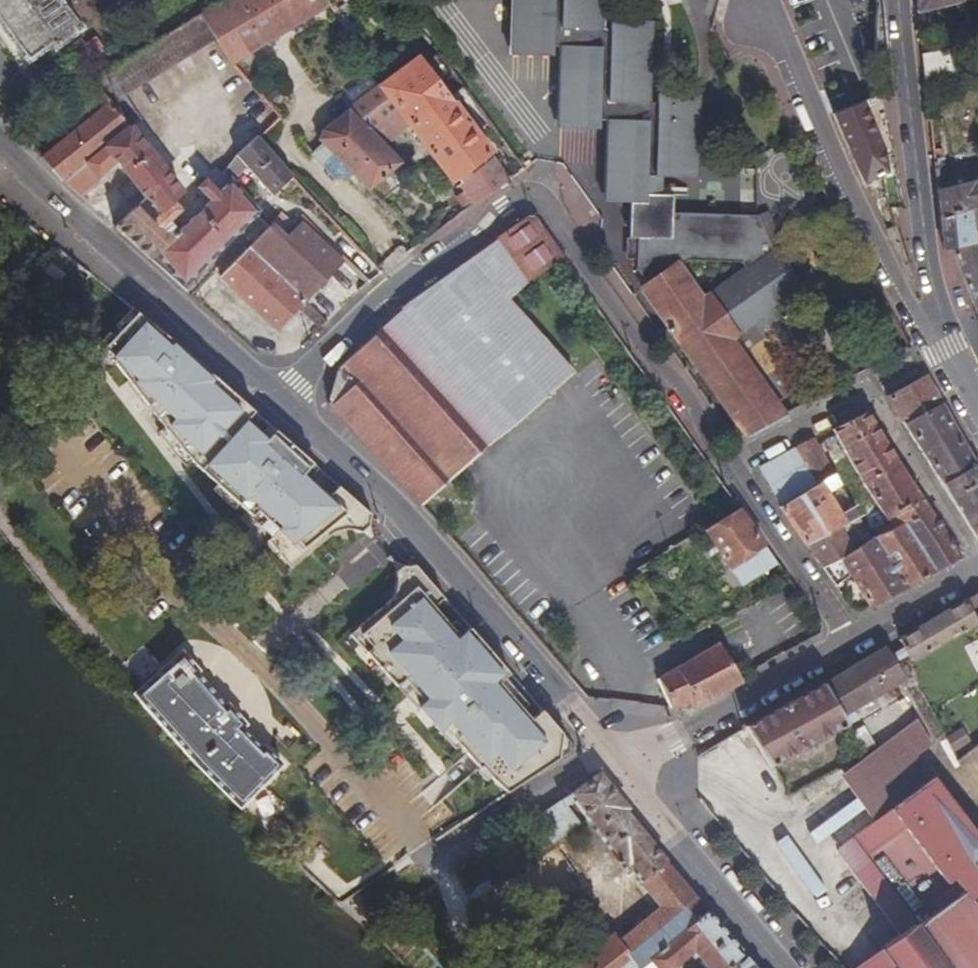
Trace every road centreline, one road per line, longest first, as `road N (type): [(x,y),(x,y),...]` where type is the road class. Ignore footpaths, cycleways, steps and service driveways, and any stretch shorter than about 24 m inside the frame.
road 1 (residential): [(279,396),(384,295),(519,198),(534,195),(731,468)]
road 2 (primary): [(279,396),(410,524),(603,748)]
road 3 (residential): [(760,0),(911,303),(946,350)]
road 4 (primary): [(8,151),(279,396)]
road 5 (residential): [(731,468),(869,392),(977,564)]
road 6 (residential): [(903,0),(924,232),(946,350)]
road 7 (unclassified): [(603,748),(366,909)]
road 8 (residential): [(852,641),(620,767)]
road 9 (primary): [(620,767),(785,967)]
road 10 (residential): [(731,468),(852,641)]
road 11 (residential): [(977,570),(852,641)]

